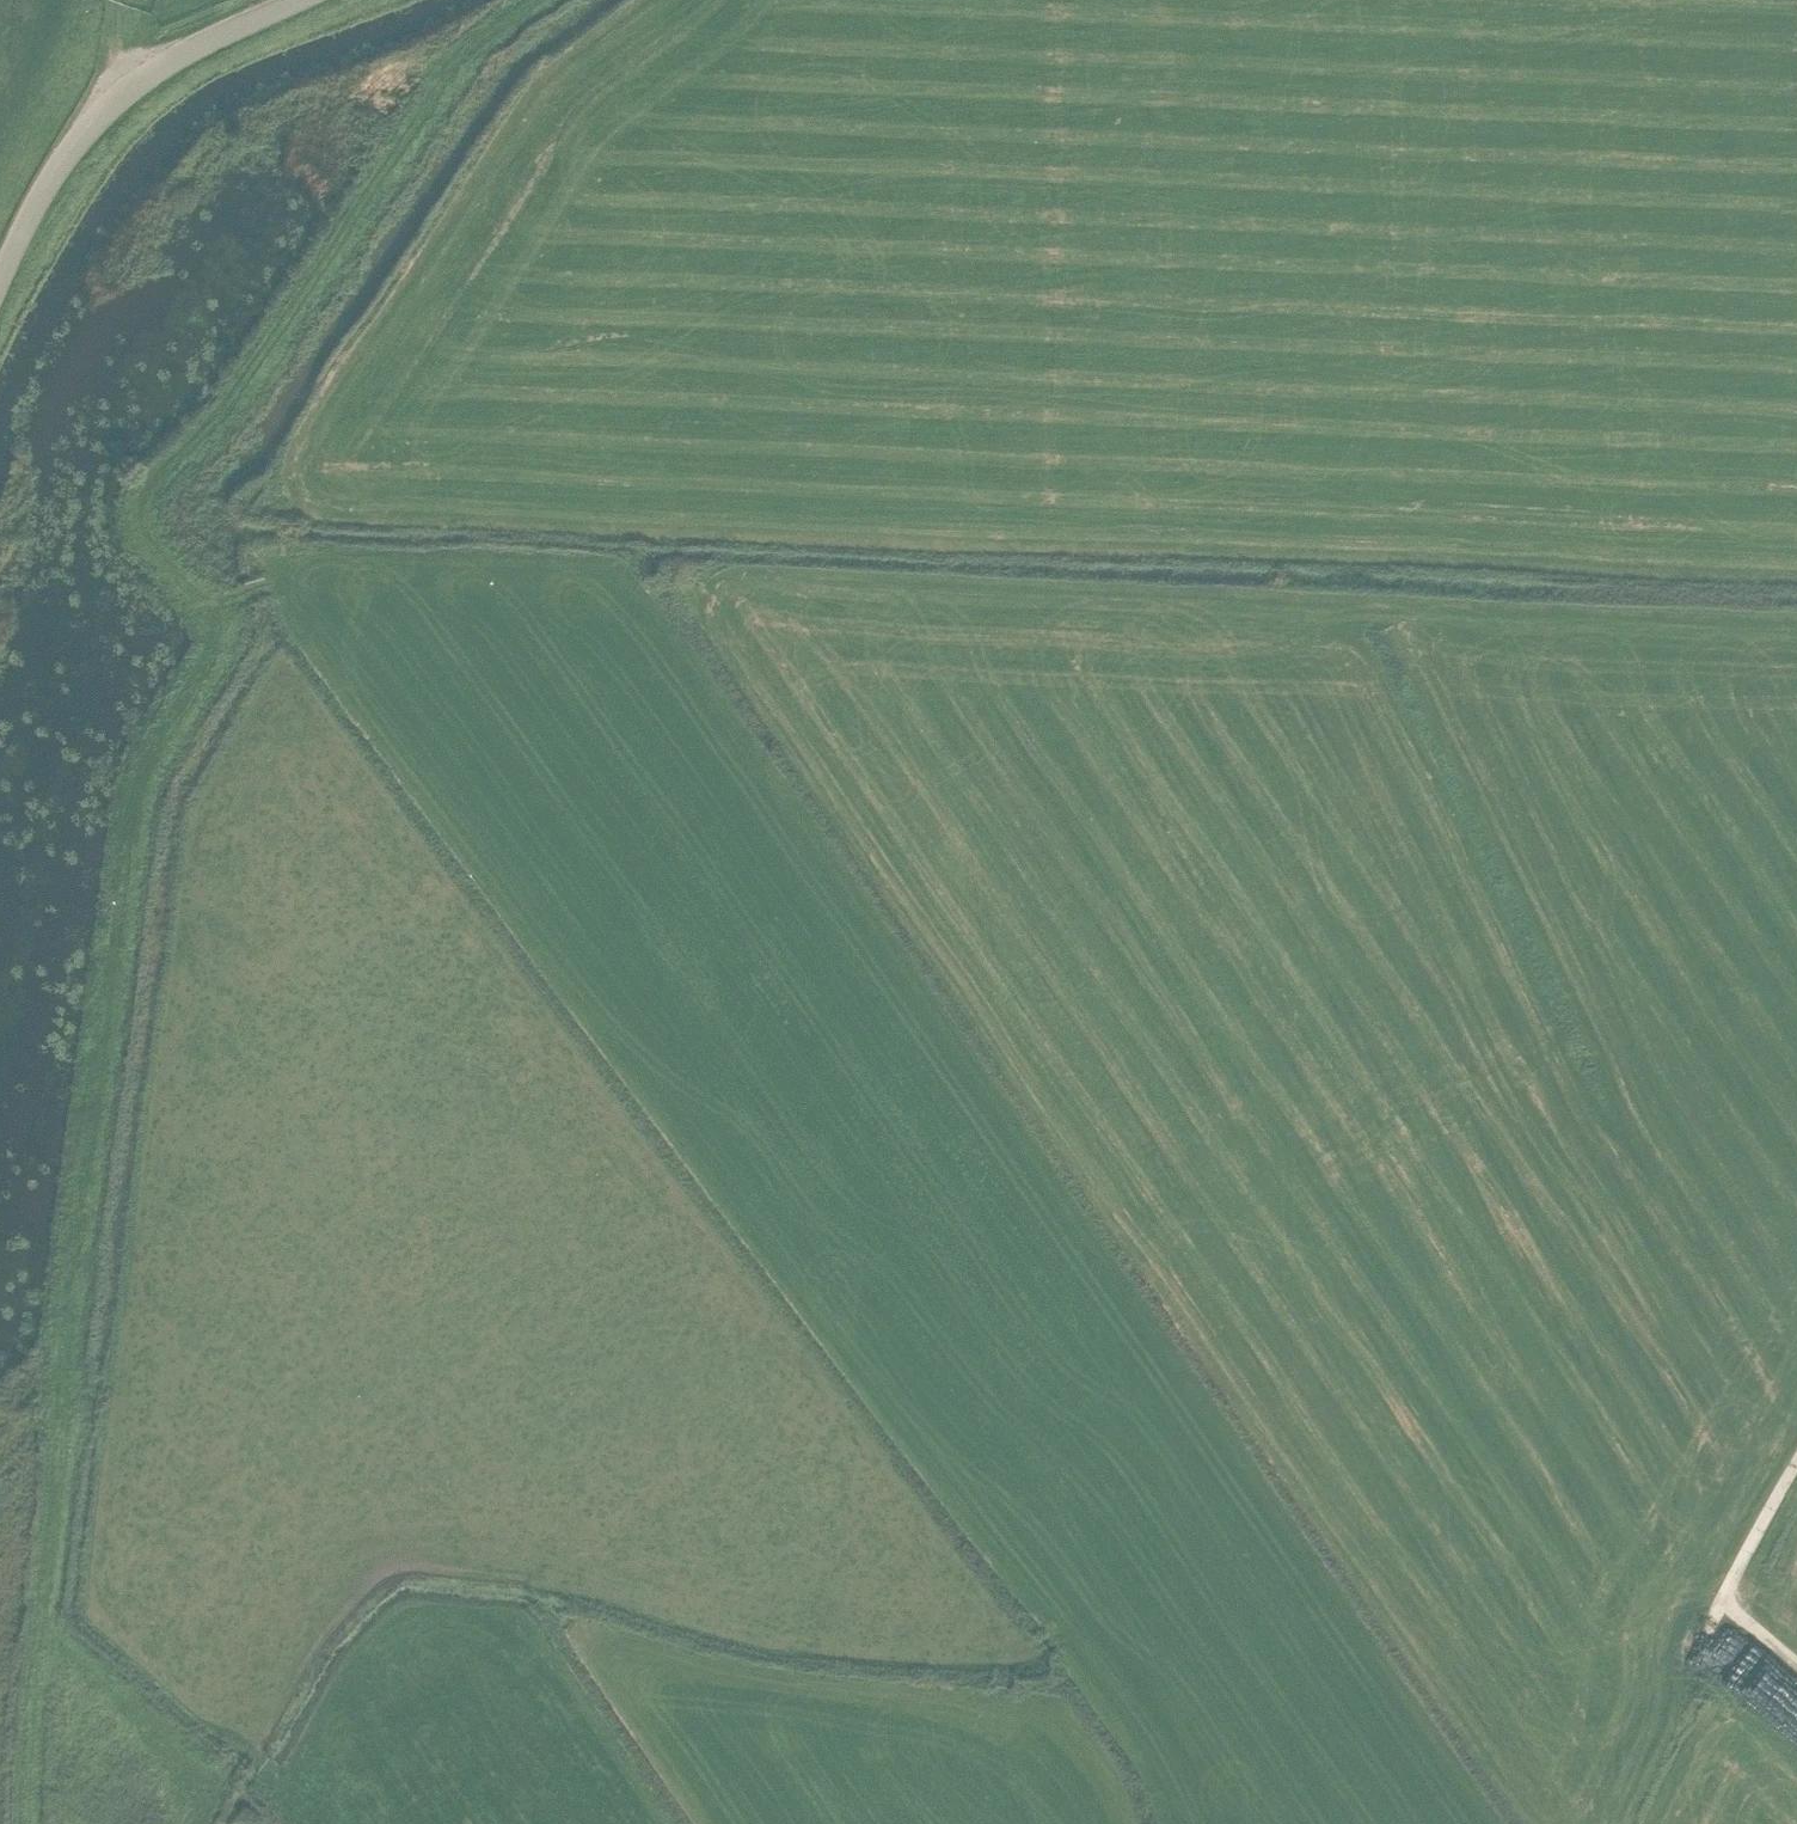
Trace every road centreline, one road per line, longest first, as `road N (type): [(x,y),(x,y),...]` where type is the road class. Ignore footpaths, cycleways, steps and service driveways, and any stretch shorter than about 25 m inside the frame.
road 1 (tertiary): [(0,278),(52,177),(107,111),(160,67),(296,0)]
road 2 (track): [(1613,1823),(1724,1602)]
road 3 (track): [(1796,1665),(1724,1602),(1796,1471)]

